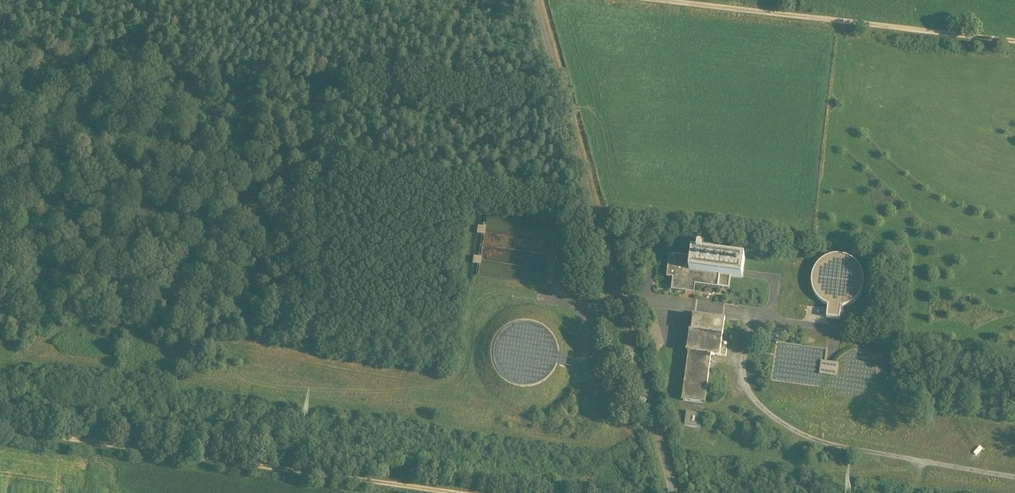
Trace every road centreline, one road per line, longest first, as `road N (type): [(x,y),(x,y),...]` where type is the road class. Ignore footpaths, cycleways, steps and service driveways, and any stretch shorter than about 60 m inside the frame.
road 1 (unclassified): [(538,0),(674,492)]
road 2 (track): [(0,430),(447,492)]
road 3 (track): [(1014,477),(846,448),(780,423),(744,382),(749,315)]
road 4 (track): [(667,0),(1014,40)]

